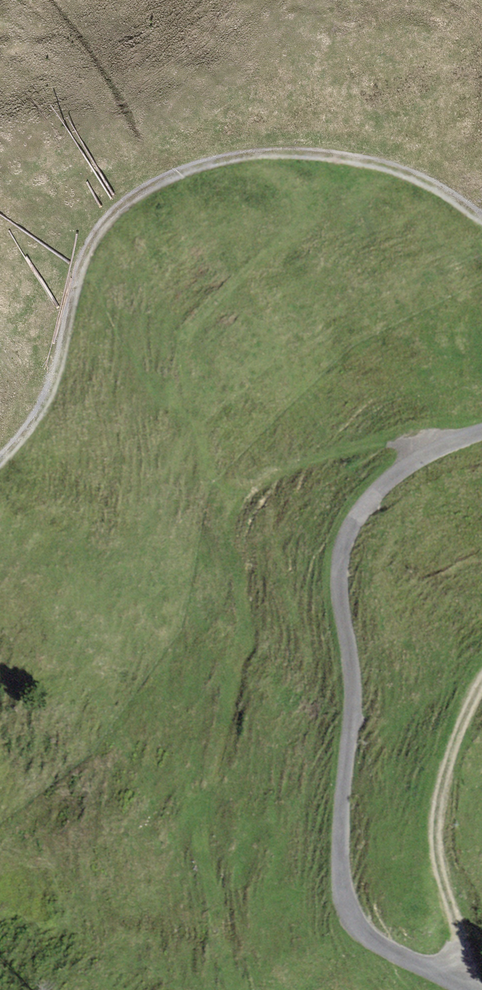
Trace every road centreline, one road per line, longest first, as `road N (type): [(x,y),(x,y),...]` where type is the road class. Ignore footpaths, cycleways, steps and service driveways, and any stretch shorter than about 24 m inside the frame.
road 1 (track): [(417,451),(349,527),(342,579),(355,707),(340,876),(363,932),(476,989)]
road 2 (track): [(0,446),(53,353),(70,255),(127,184),(220,149)]
road 3 (track): [(464,979),(435,834),(454,744),(481,699)]
road 4 (track): [(220,149),(382,160),(481,215)]

